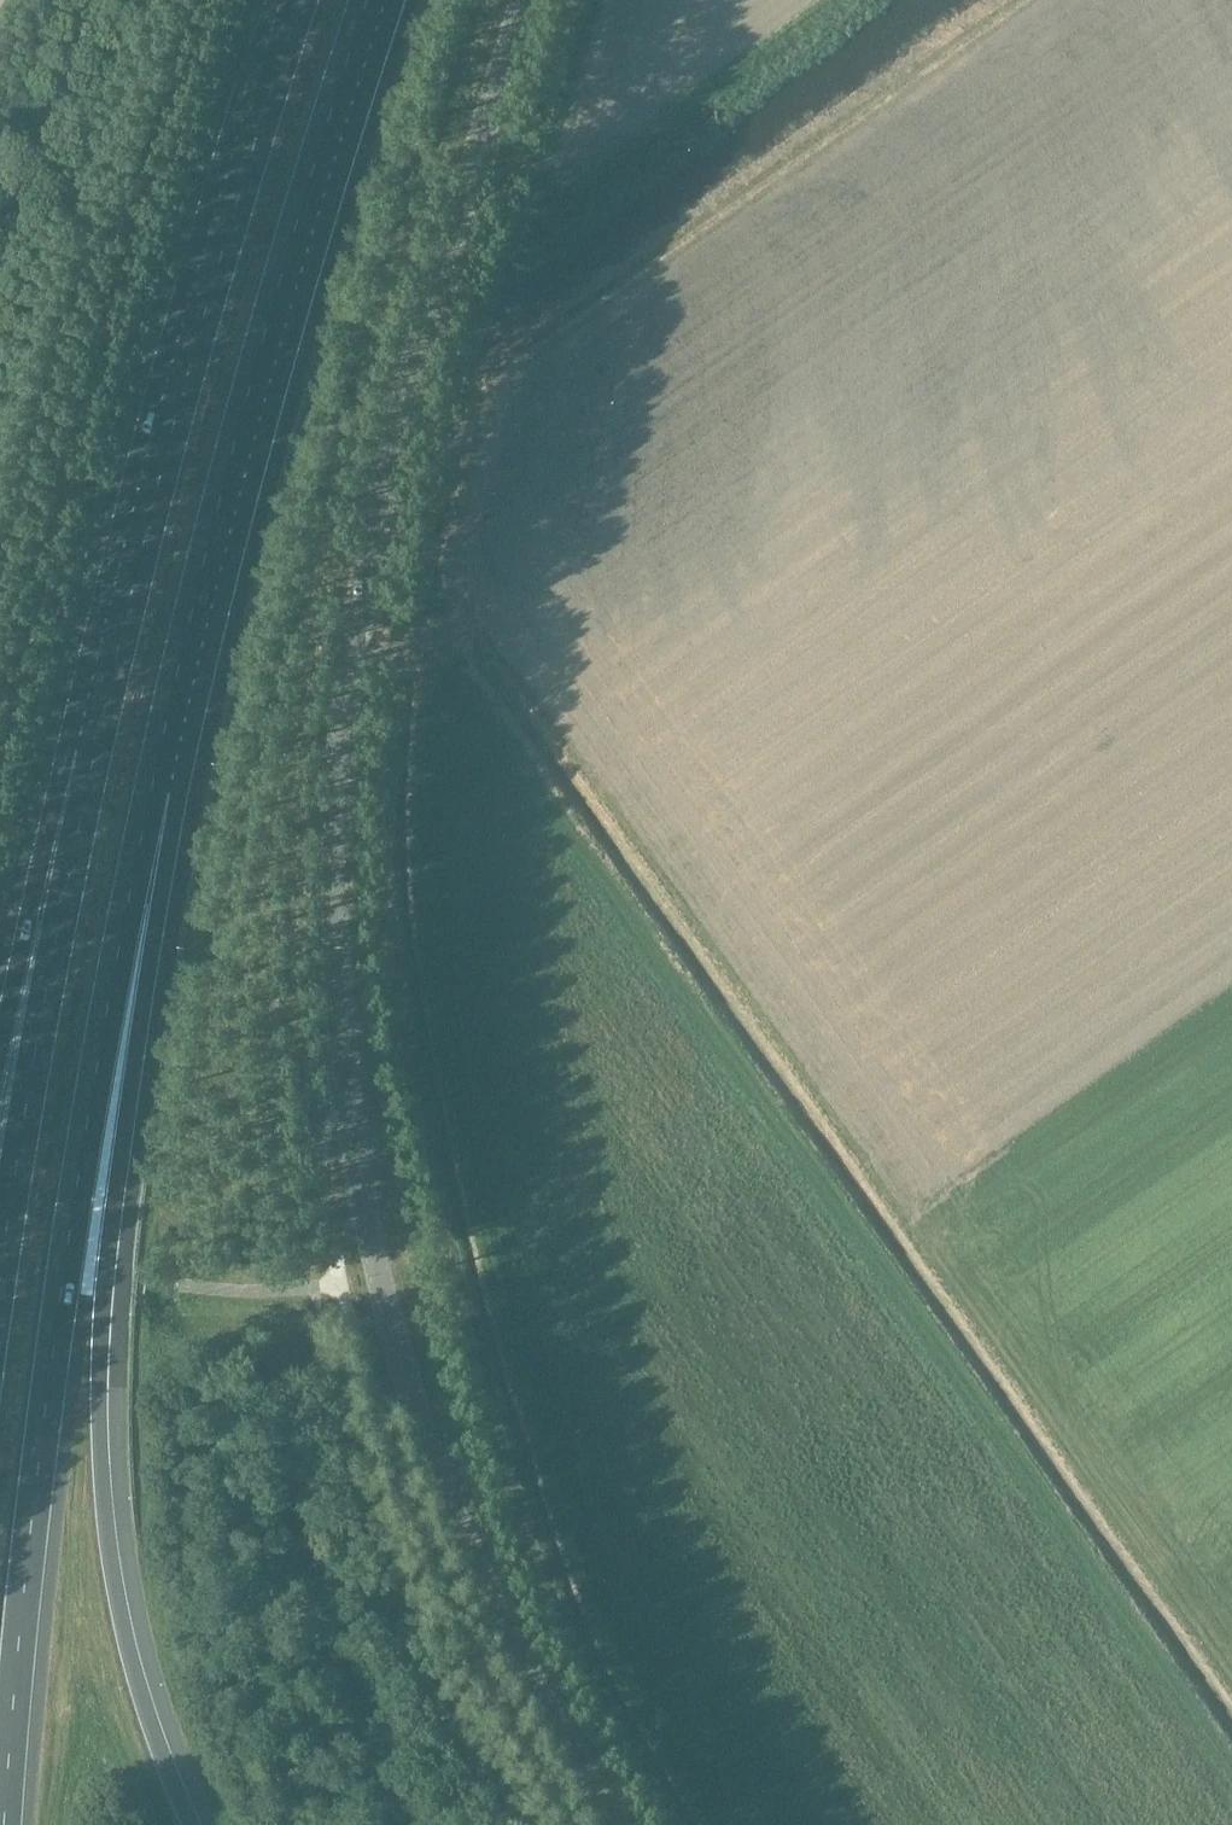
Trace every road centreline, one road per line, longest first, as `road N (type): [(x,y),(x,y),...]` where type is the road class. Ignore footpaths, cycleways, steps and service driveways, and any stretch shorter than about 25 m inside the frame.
road 1 (tertiary): [(607,1824),(454,1533),(378,1279),(346,1096),(338,983),(342,764),(371,562),(443,270),(525,0)]
road 2 (motorway): [(194,1824),(126,1632),(101,1442),(103,1328),(158,908),(152,784)]
road 3 (motorway): [(4,1824),(80,1168),(152,784)]
road 4 (motorway): [(152,784),(242,415),(367,0)]
road 5 (motorway): [(300,0),(204,313),(93,757)]
road 6 (motorway): [(93,757),(0,1288)]
road 7 (motorway): [(93,757),(43,850),(0,1050)]

